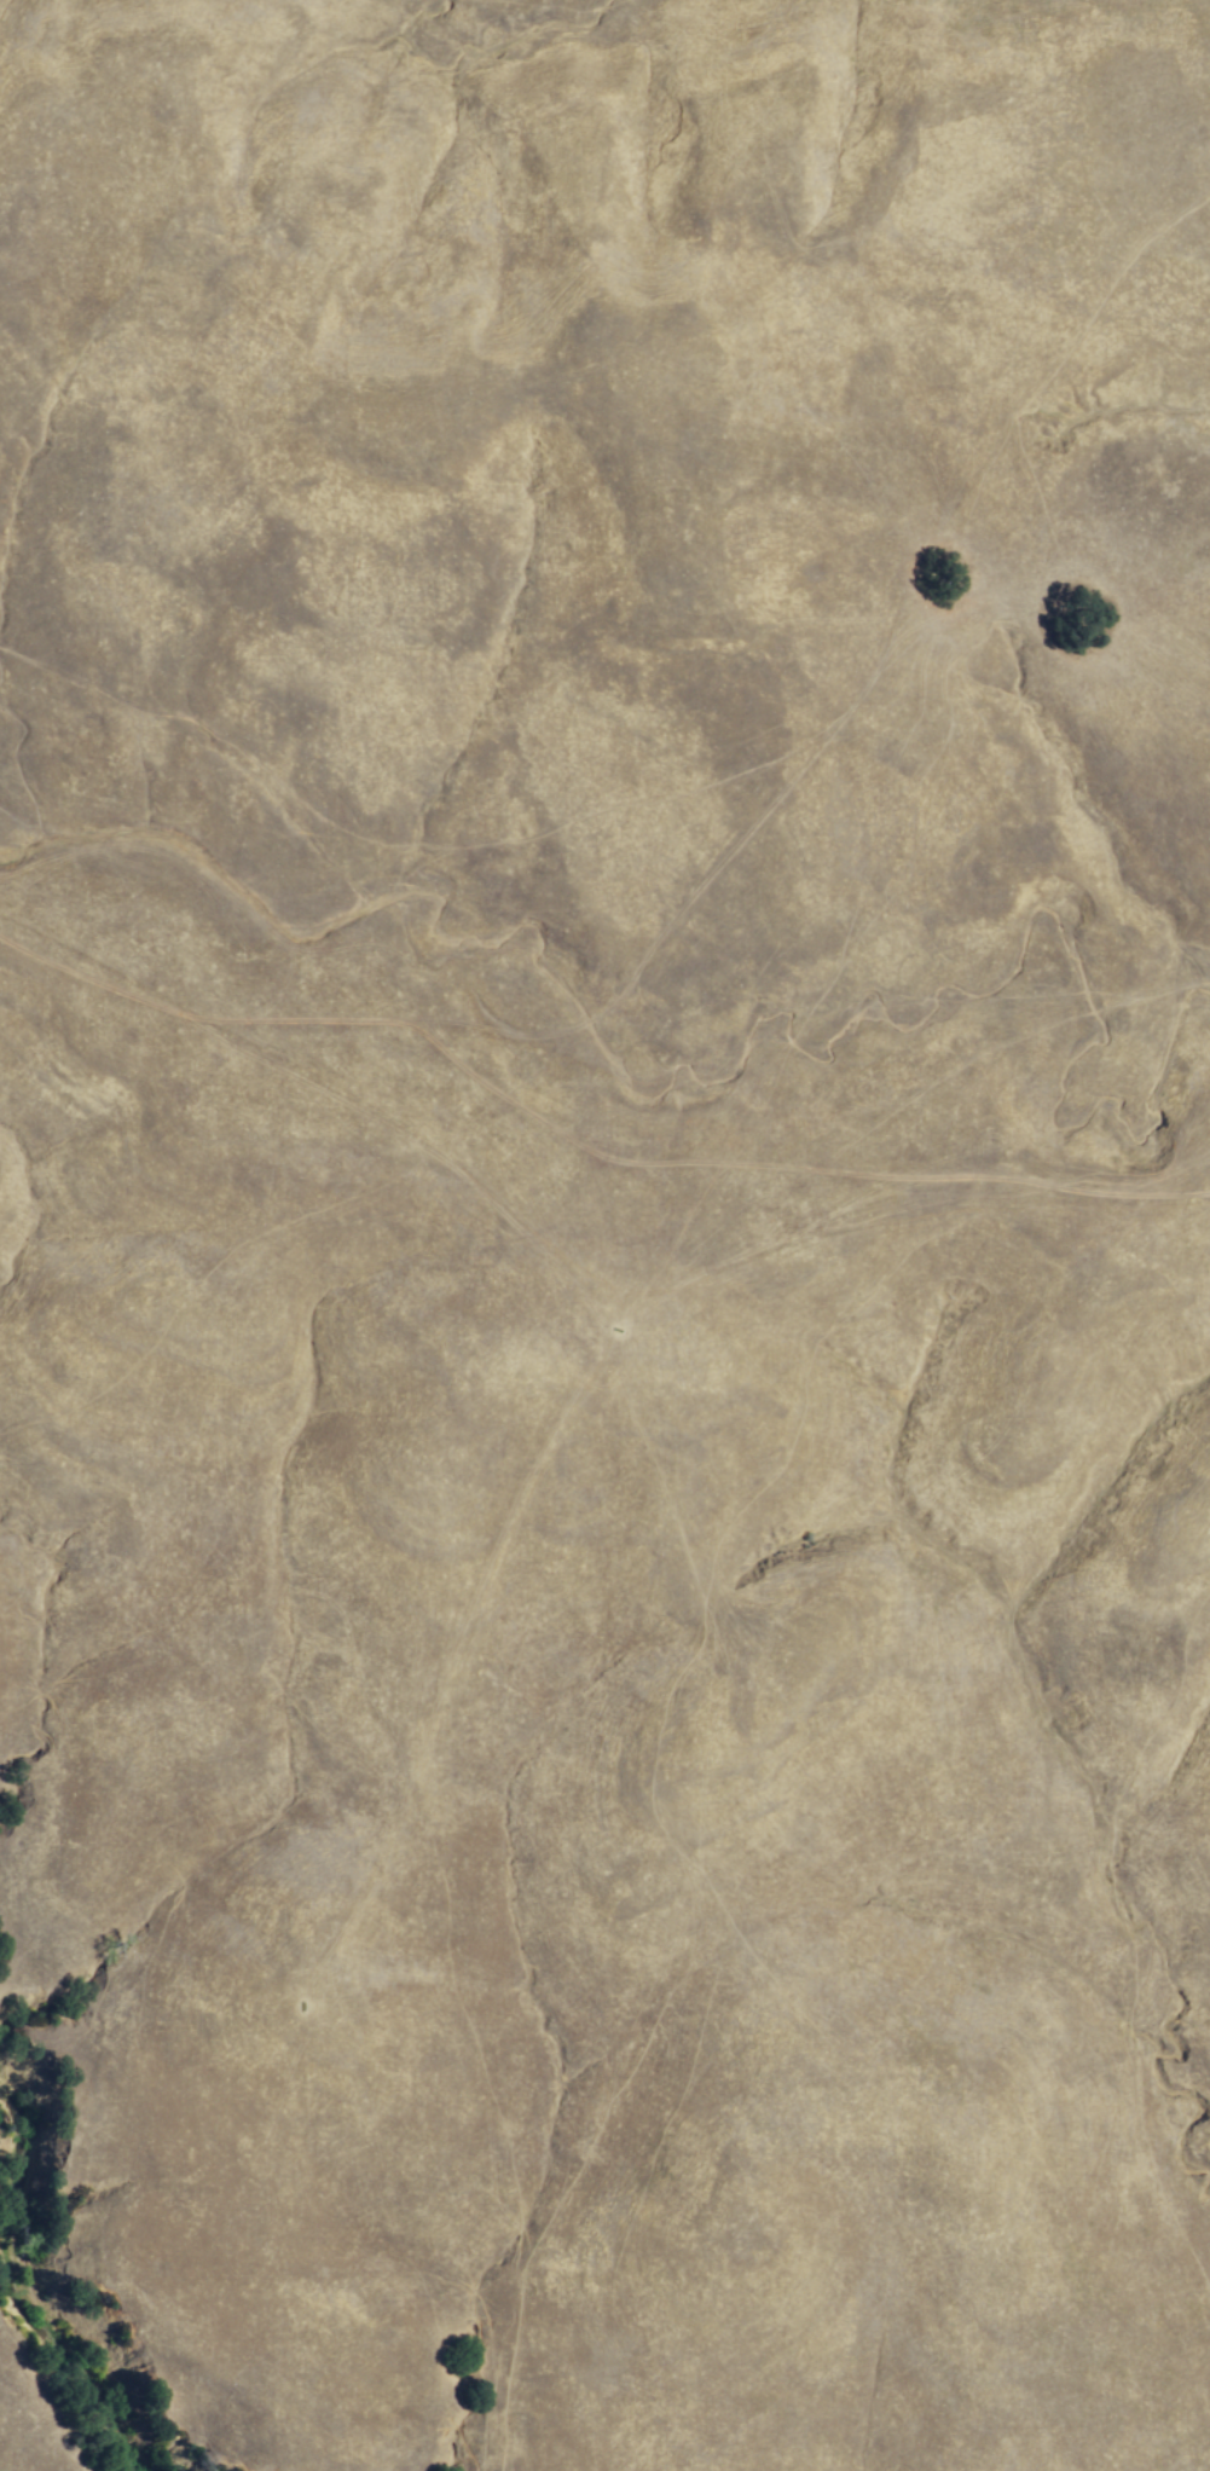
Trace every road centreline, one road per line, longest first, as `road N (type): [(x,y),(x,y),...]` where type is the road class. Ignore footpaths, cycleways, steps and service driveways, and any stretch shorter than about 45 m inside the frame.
road 1 (track): [(1209,1196),(1139,1198),(1007,1180),(624,1162),(523,1107),(409,1024),(195,1018),(0,936)]

